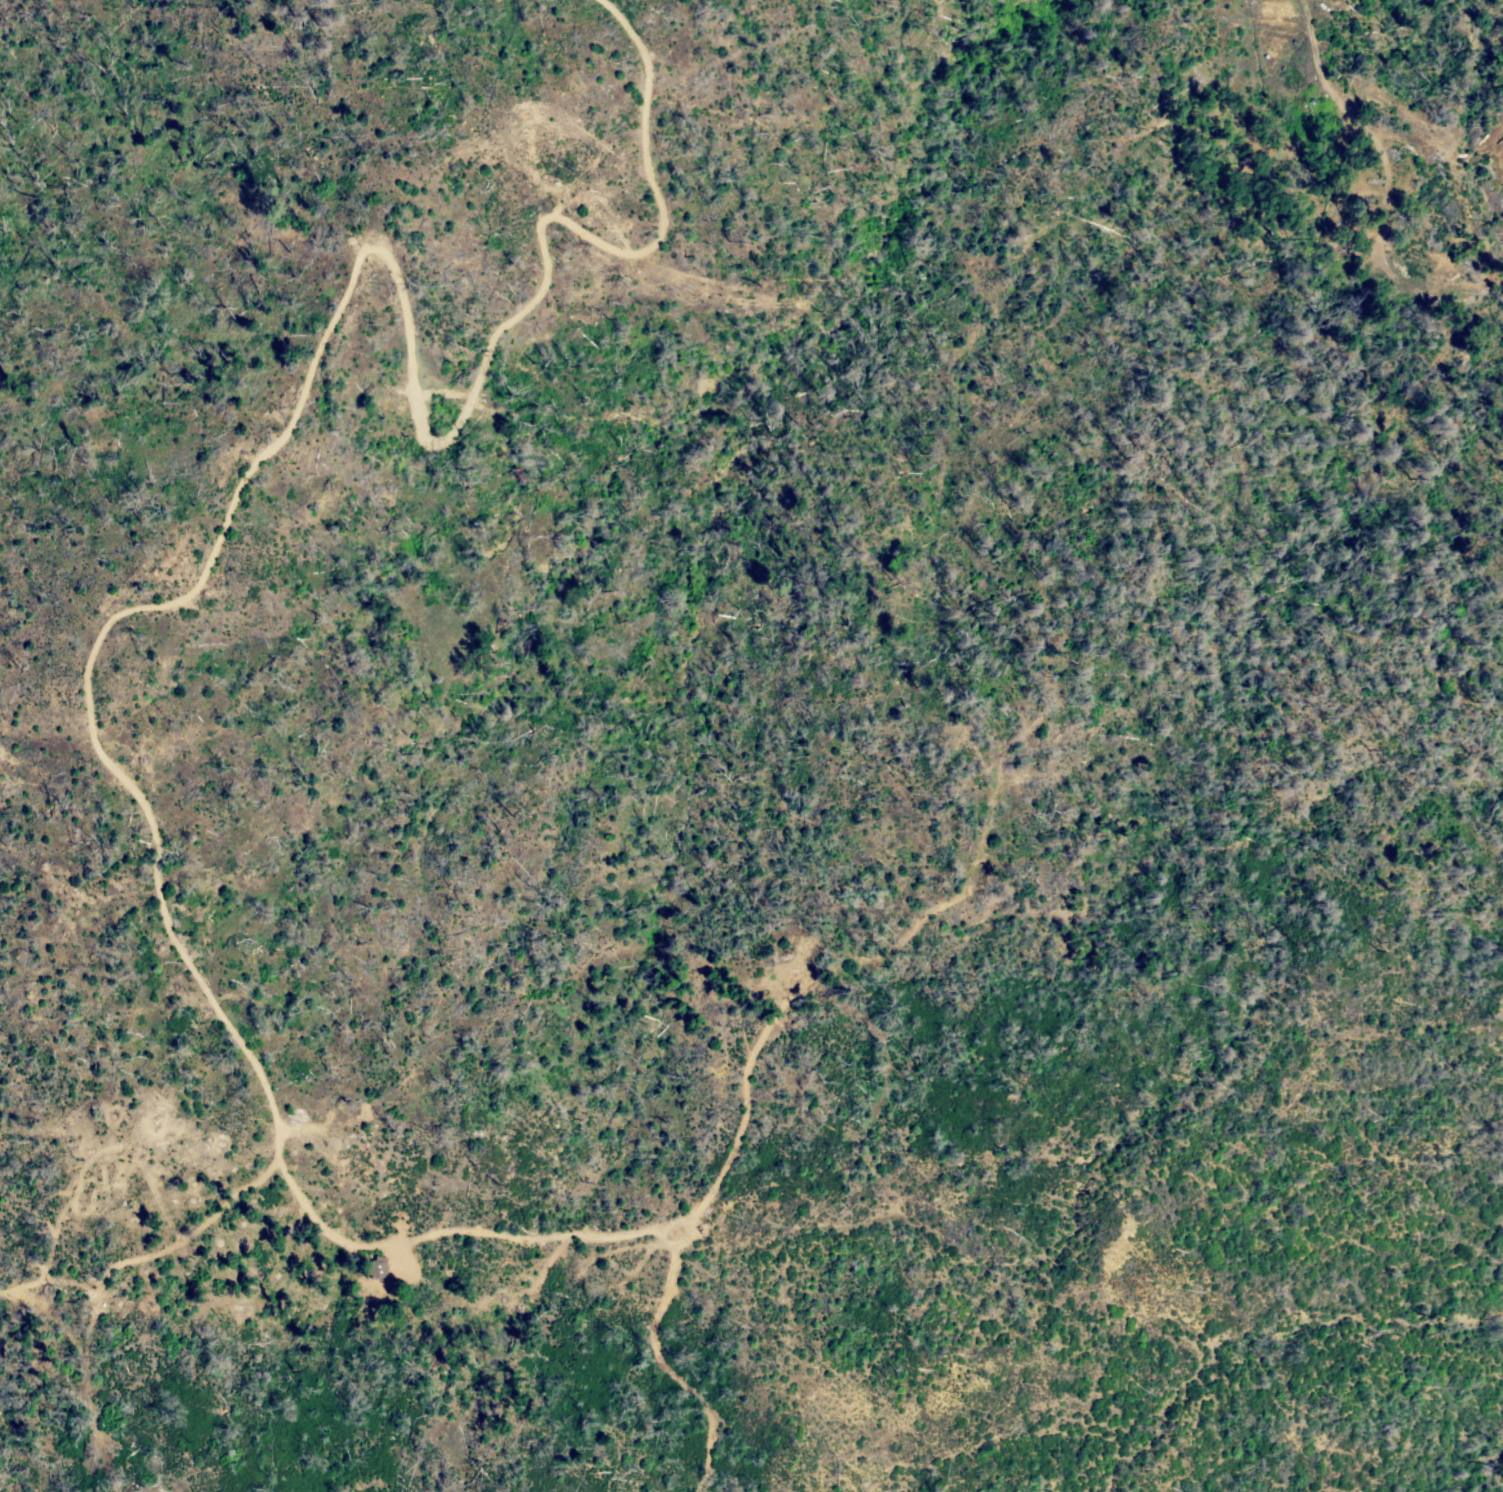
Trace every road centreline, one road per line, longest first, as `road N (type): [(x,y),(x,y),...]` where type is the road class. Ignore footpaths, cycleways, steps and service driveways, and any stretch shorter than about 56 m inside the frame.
road 1 (track): [(1259,0),(1318,62),(1325,91),(1348,112)]

